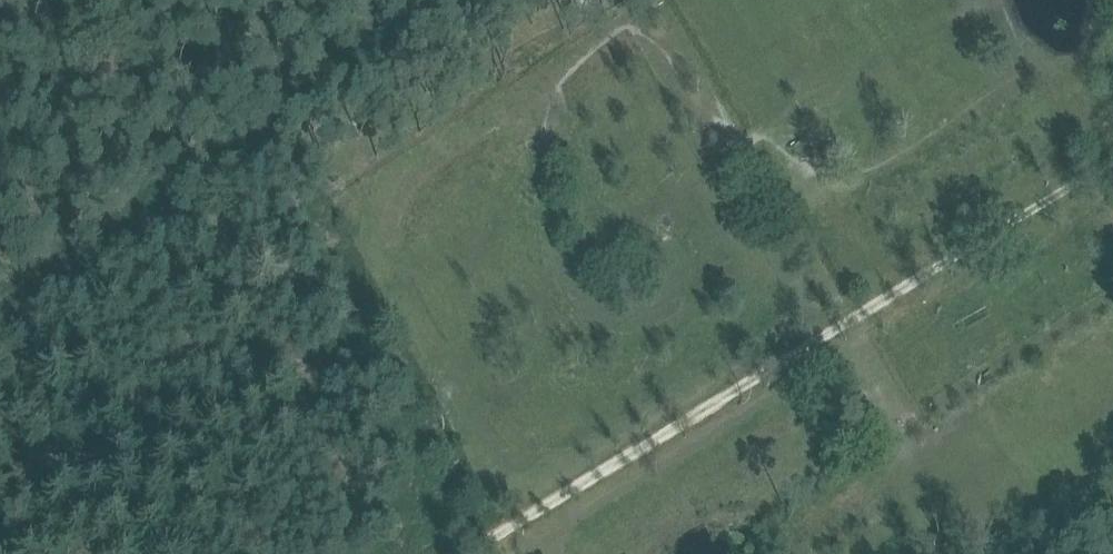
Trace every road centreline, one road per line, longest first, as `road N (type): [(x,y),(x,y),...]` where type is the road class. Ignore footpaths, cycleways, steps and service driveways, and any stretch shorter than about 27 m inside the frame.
road 1 (track): [(460,553),(1088,167)]

